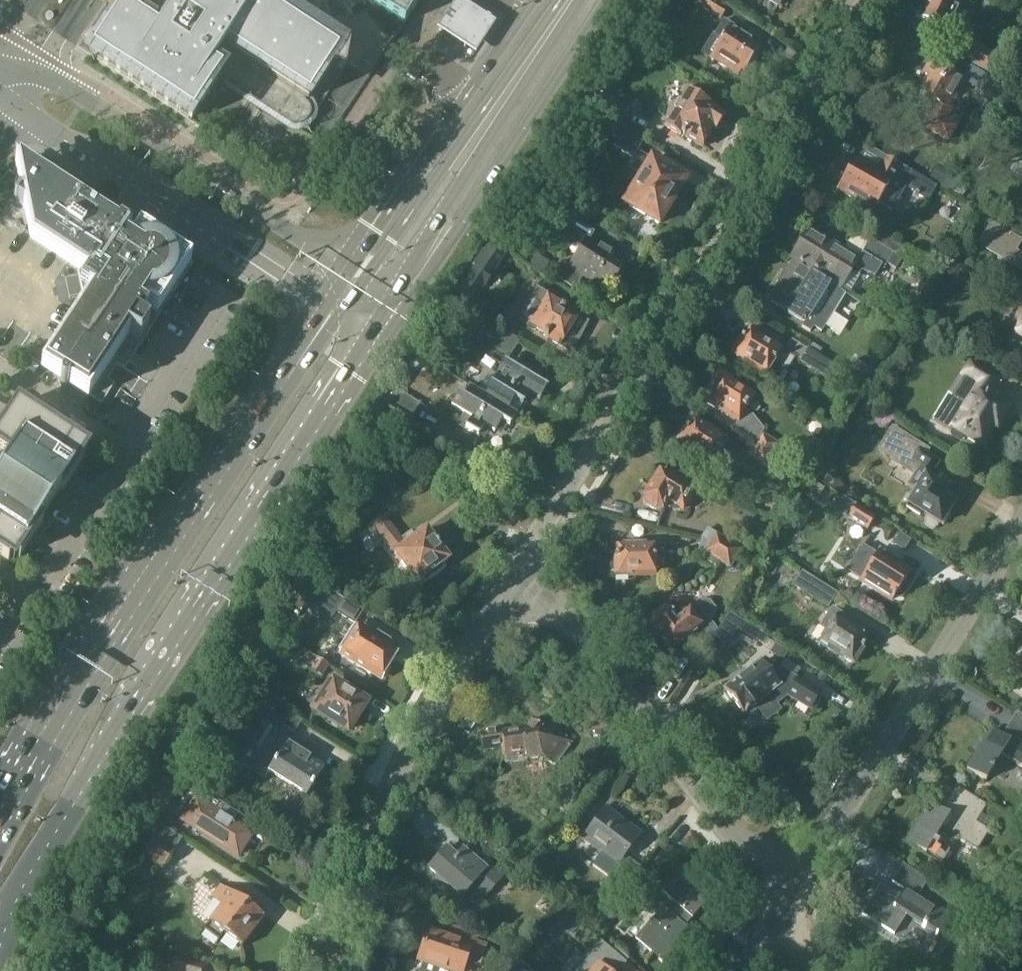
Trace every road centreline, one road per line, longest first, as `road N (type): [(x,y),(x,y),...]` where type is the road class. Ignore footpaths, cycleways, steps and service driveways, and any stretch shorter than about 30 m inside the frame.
road 1 (primary): [(0,951),(21,894),(100,757),(382,315)]
road 2 (residential): [(524,568),(862,0)]
road 3 (primary): [(332,307),(112,635),(0,823)]
road 4 (residential): [(324,970),(418,742),(524,568)]
road 5 (residential): [(791,905),(1021,522)]
road 6 (unclassified): [(791,905),(524,568)]
road 7 (unclassified): [(14,108),(332,307)]
road 8 (unclassified): [(350,267),(39,68)]
road 9 (primary): [(411,272),(463,224),(610,0)]
road 10 (primary): [(531,0),(350,267)]
road 11 (primary): [(472,142),(445,166),(361,283)]
road 12 (primary): [(472,142),(569,0)]
road 13 (primary): [(411,272),(464,178),(472,142)]

